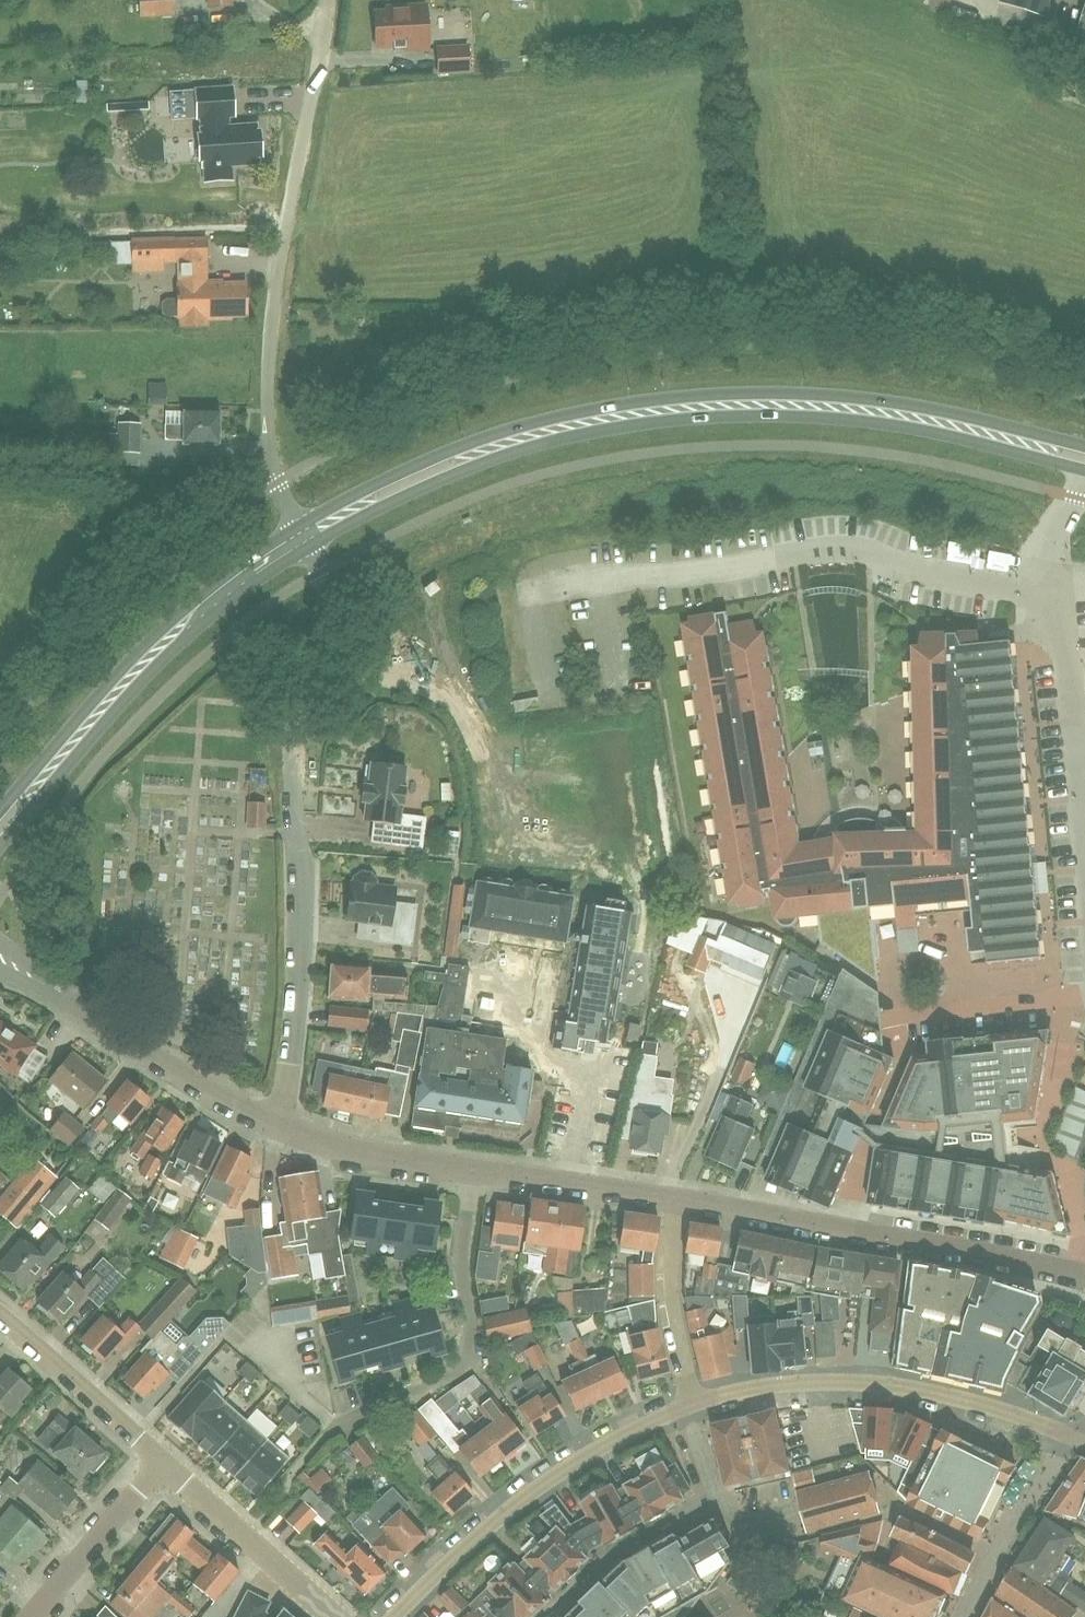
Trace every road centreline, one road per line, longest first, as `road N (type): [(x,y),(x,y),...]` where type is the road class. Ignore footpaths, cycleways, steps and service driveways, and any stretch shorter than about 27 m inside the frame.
road 1 (primary): [(1084,449),(848,399),(697,396),(560,417),(470,446),(340,506),(301,539)]
road 2 (primary): [(301,539),(480,464),(638,425),(845,423),(1084,473)]
road 3 (residential): [(276,1127),(300,996),(293,708),(323,604),(319,571),(301,539)]
road 4 (unclassified): [(301,539),(270,459),(266,353),(273,274),(330,0)]
road 5 (primary): [(0,834),(161,653),(301,539)]
road 6 (tertiary): [(1084,1281),(960,1249),(678,1203)]
road 7 (residential): [(1069,1437),(997,1410),(880,1385),(789,1384),(691,1404)]
road 8 (residential): [(691,1404),(543,1483),(395,1616)]
road 9 (residential): [(472,1170),(462,1259),(470,1327),(464,1364),(338,1426)]
road 10 (tertiary): [(276,1127),(194,1084),(0,956)]
road 11 (unclassified): [(334,1616),(161,1462)]
road 12 (unclassified): [(161,1462),(0,1319)]
road 13 (tertiary): [(678,1203),(472,1170)]
road 14 (residential): [(1069,1437),(965,1616)]
road 15 (residential): [(678,1203),(671,1324),(691,1404)]
road 16 (residential): [(29,1616),(161,1462)]
road 17 (tertiary): [(472,1170),(372,1155),(276,1127)]
road 18 (unclassified): [(552,1616),(614,1560),(714,1502)]
road 19 (unclassified): [(1079,744),(1061,592)]

